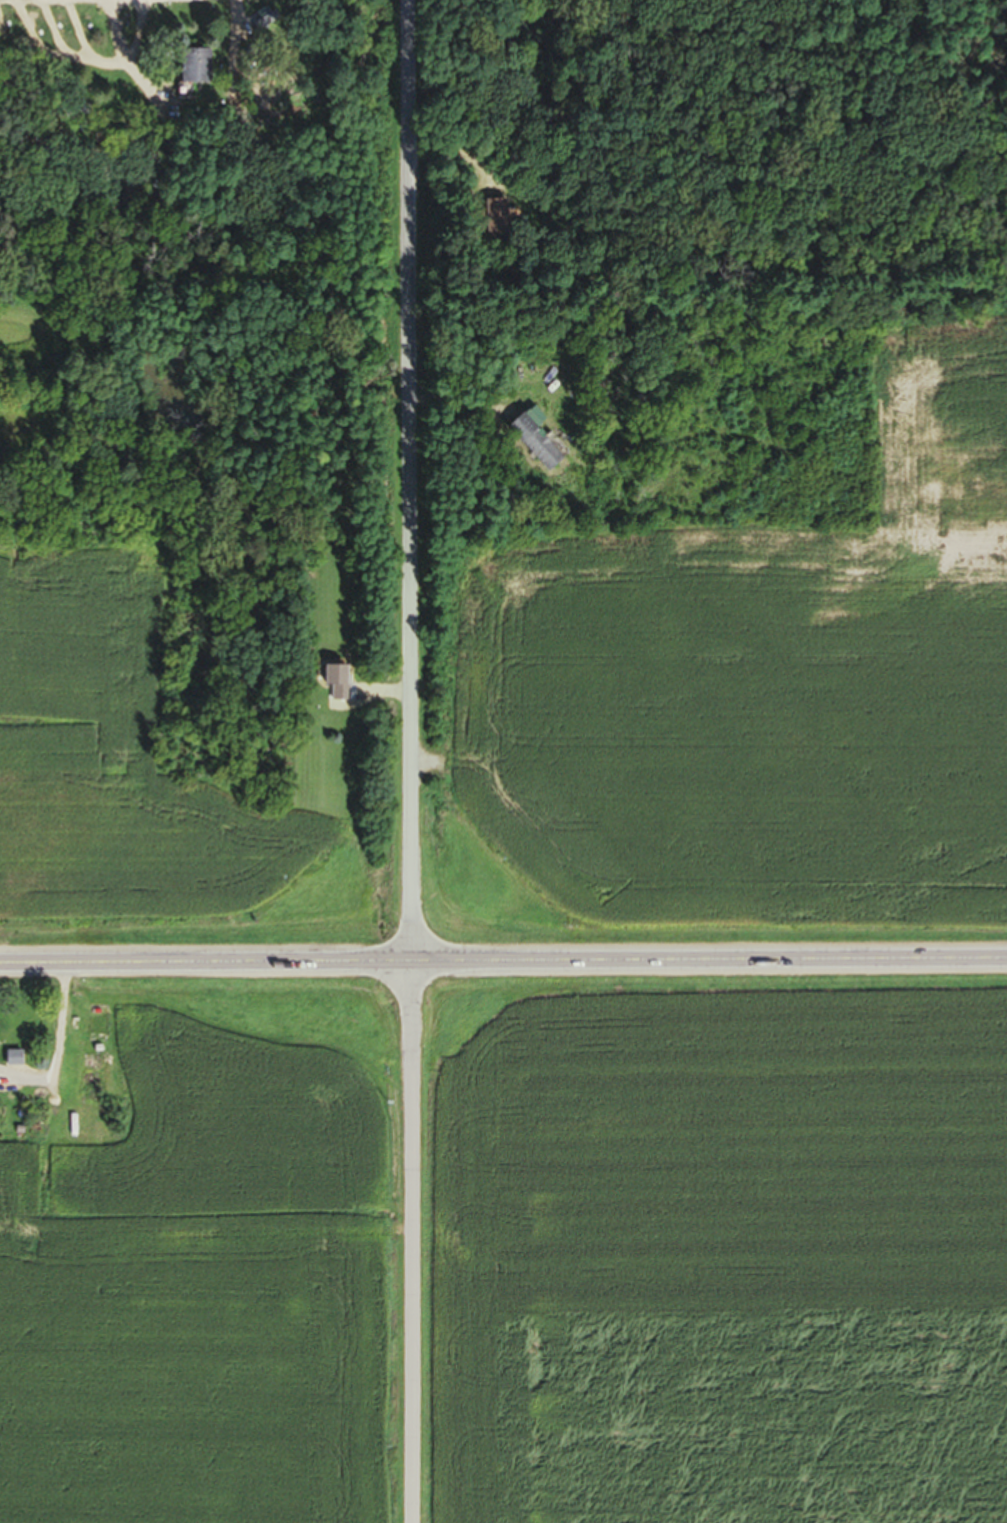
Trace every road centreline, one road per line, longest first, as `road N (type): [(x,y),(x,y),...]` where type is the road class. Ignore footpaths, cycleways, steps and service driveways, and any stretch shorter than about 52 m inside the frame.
road 1 (residential): [(412,1522),(406,0)]
road 2 (primary): [(0,966),(1006,961)]

